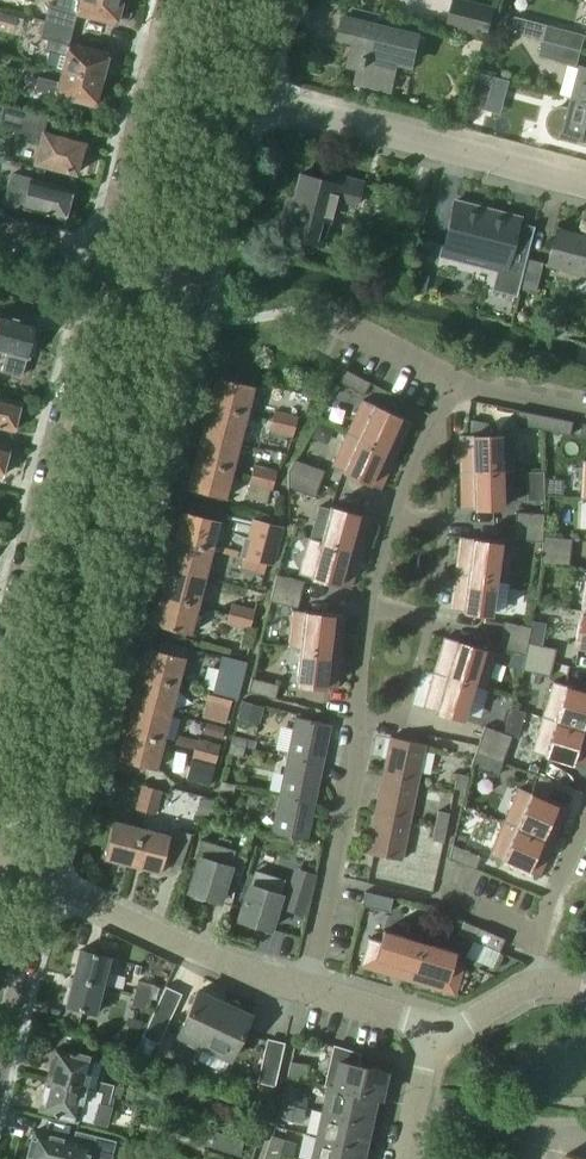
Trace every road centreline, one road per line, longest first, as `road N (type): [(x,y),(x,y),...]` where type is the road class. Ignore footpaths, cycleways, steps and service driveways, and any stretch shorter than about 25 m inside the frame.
road 1 (tertiary): [(46,880),(247,98)]
road 2 (residential): [(304,990),(358,772),(369,608),(392,518),(422,444),(446,404),(464,390),(585,414)]
road 3 (tertiary): [(103,259),(0,665)]
road 4 (residential): [(585,187),(247,98)]
road 5 (residential): [(304,990),(230,966),(46,880)]
road 6 (tertiary): [(171,0),(103,259)]
road 7 (tertiary): [(0,1061),(46,880)]
road 8 (residential): [(585,815),(540,929),(539,983)]
road 9 (residential): [(433,1028),(304,990)]
road 10 (residential): [(433,1028),(404,1158)]

